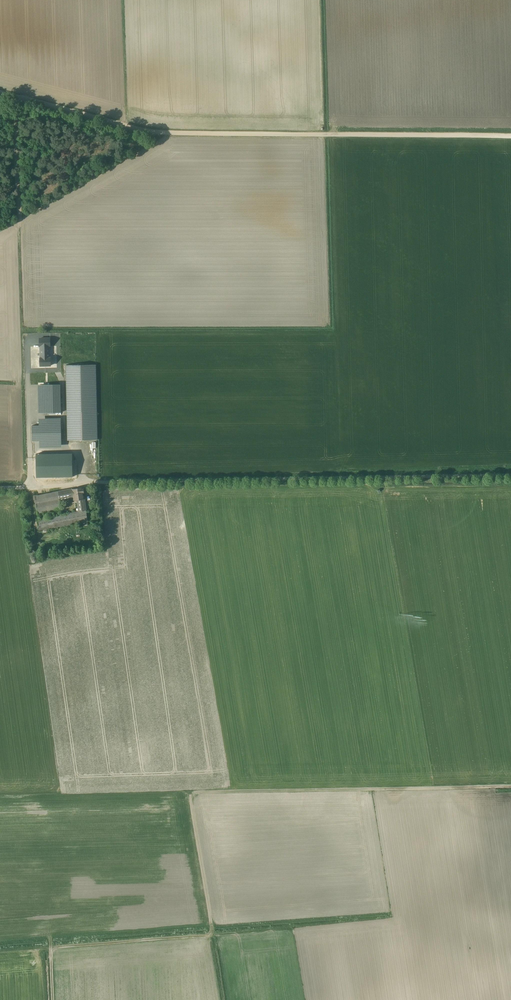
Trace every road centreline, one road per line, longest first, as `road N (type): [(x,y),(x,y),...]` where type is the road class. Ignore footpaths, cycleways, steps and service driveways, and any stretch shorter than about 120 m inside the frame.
road 1 (track): [(0,93),(160,133),(510,134)]
road 2 (unclassified): [(510,476),(21,487)]
road 3 (track): [(230,793),(510,787)]

